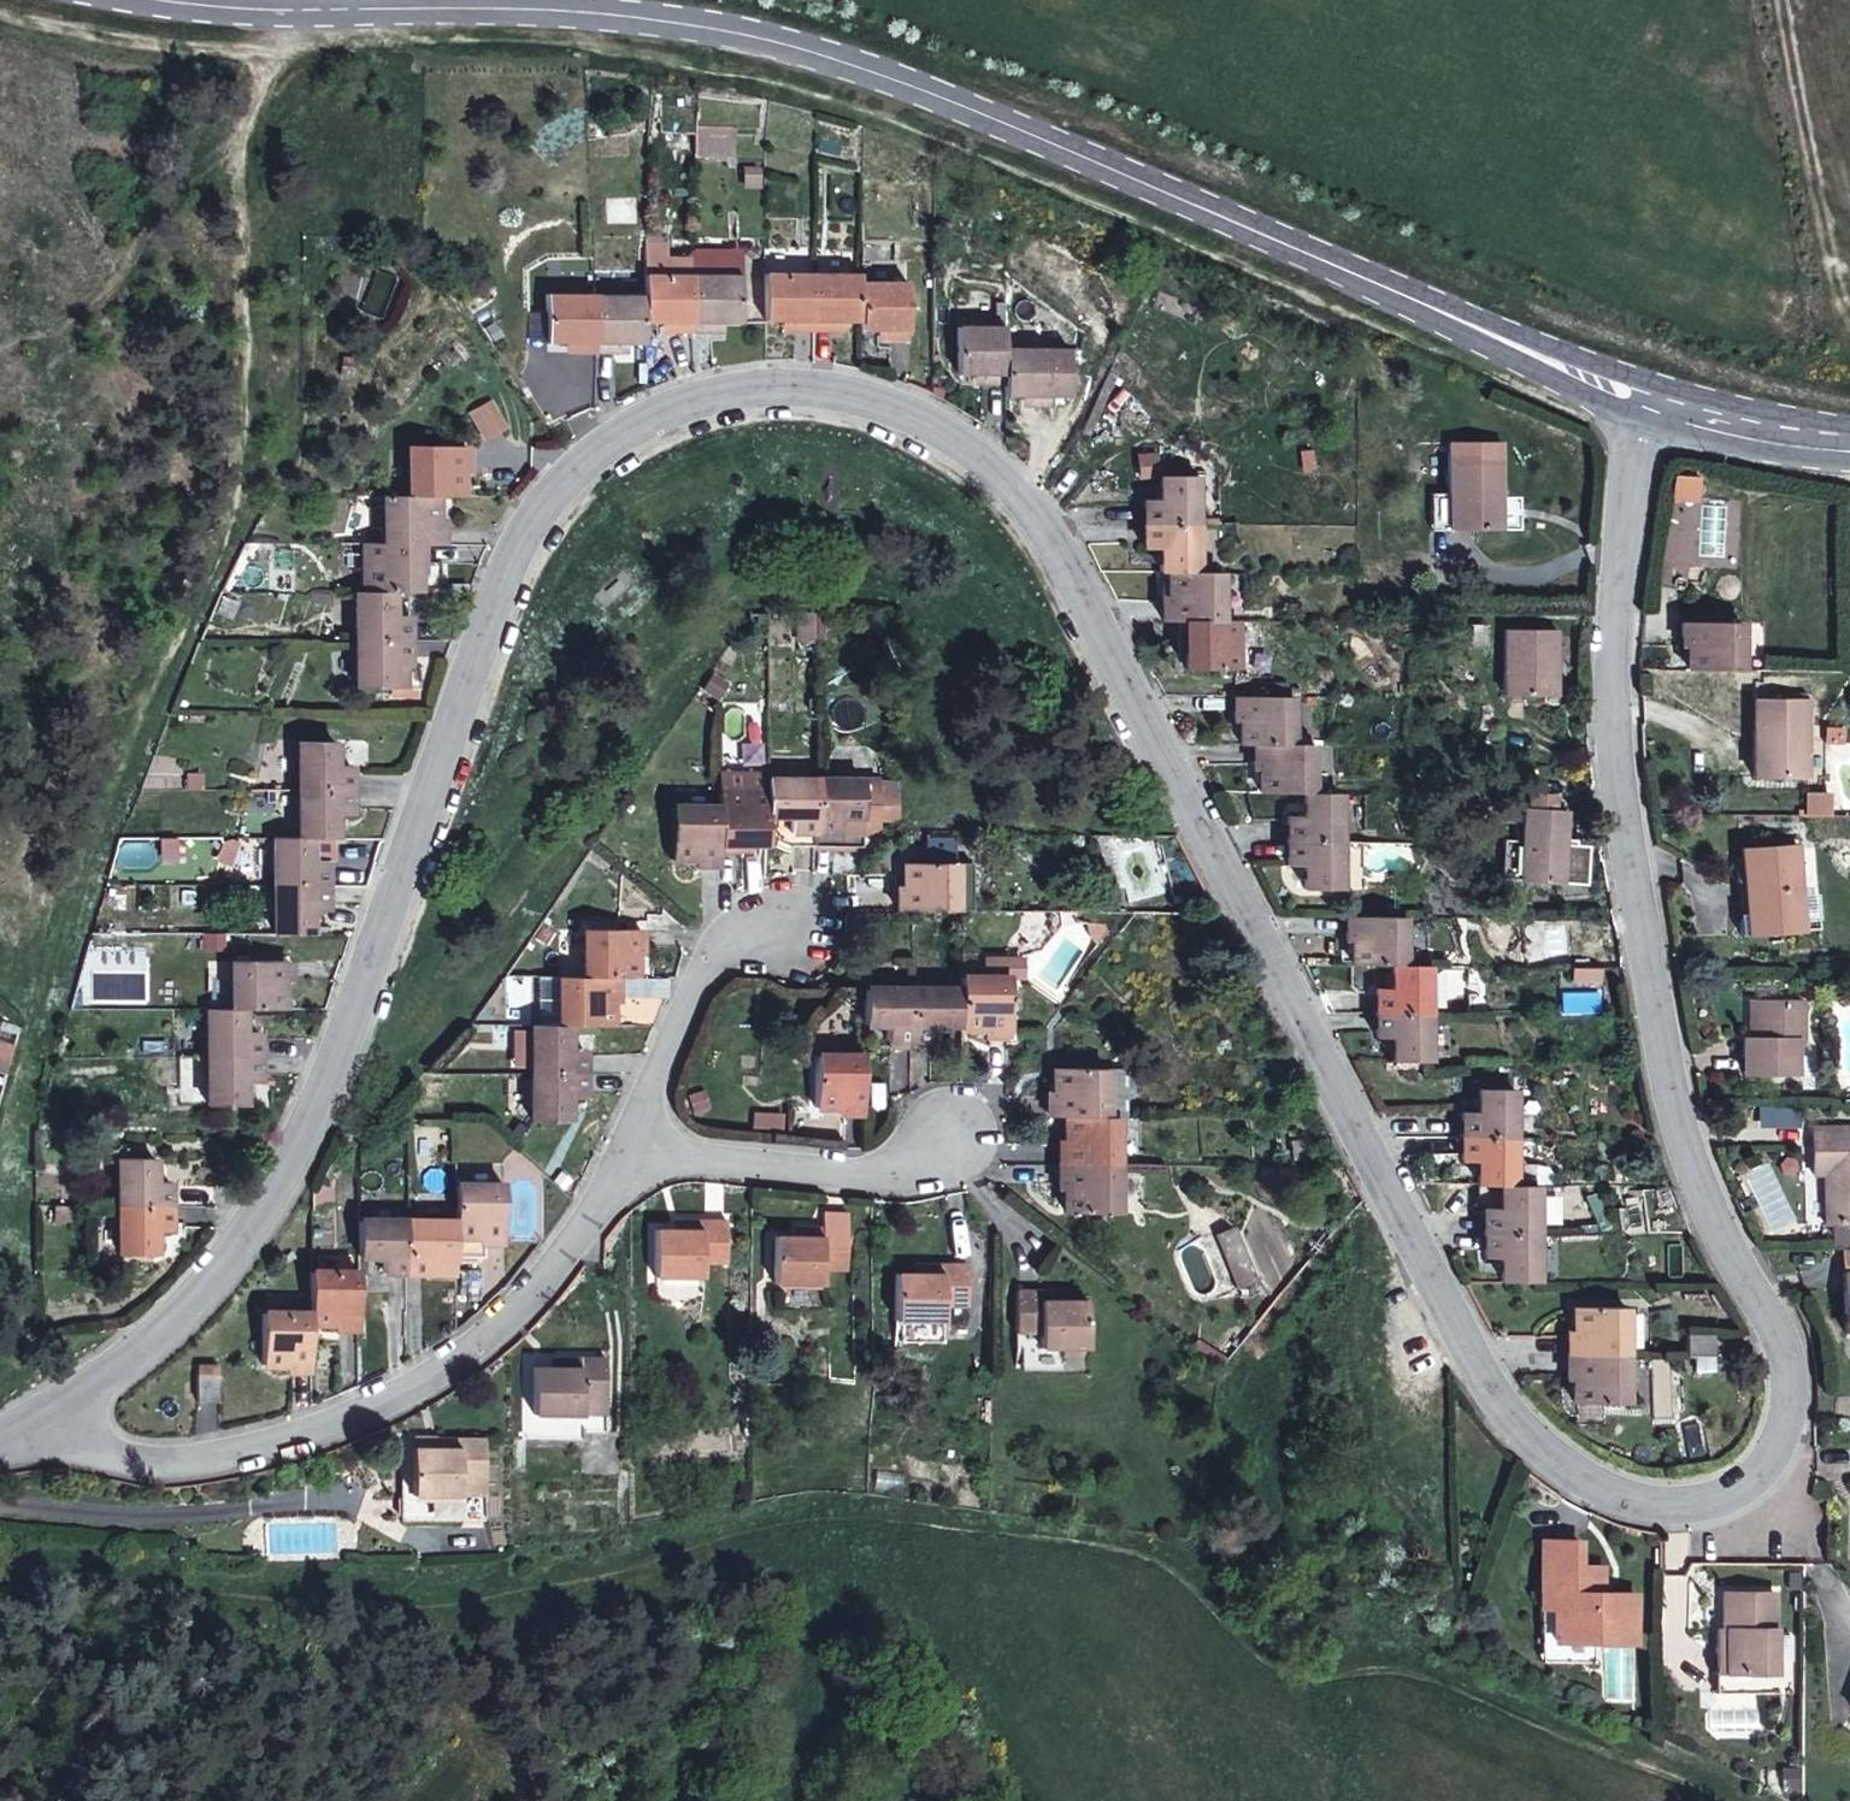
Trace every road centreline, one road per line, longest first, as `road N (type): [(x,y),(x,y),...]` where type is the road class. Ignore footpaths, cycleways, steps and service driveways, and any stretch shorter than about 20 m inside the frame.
road 1 (residential): [(35,1420),(180,1326),(271,1191),(376,986),(516,571),(575,472),(625,430),(688,402),(790,390),(872,398),(941,431),(1005,478),(1061,542),(1452,1320),(1518,1428),(1583,1481),(1662,1504),(1734,1497),(1774,1460),(1793,1395),(1782,1329),(1719,1220),(1660,1010),(1604,701),(1644,399)]
road 2 (tertiary): [(1644,399),(977,111),(812,51),(689,22),(558,10),(298,10)]
road 3 (residential): [(634,1149),(571,1241),(490,1321),(410,1384),(288,1441),(183,1465),(35,1420)]
road 4 (track): [(274,54),(233,134),(234,390),(203,579),(166,662)]
road 5 (track): [(0,10),(274,54),(298,10)]
road 6 (residential): [(939,1134),(878,1169),(819,1171),(634,1149)]
road 7 (residential): [(802,927),(721,945),(680,1006),(634,1149)]
road 8 (tertiary): [(1849,443),(1760,433),(1644,399)]
road 9 (tertiary): [(298,10),(170,0)]

